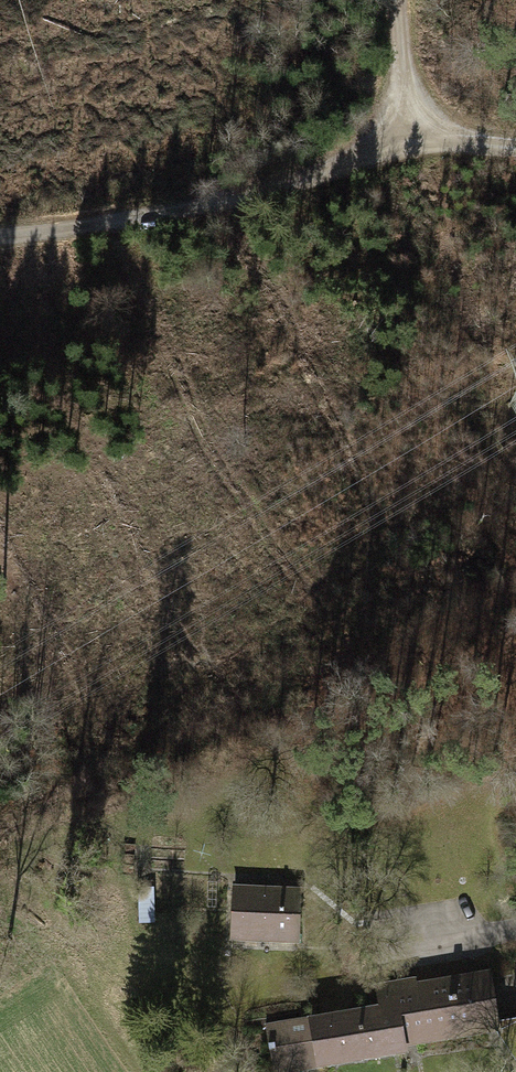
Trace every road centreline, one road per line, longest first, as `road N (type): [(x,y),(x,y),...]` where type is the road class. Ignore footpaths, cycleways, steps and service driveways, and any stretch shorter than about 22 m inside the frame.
road 1 (track): [(515,143),(414,141),(210,202),(0,236)]
road 2 (track): [(0,899),(133,779)]
road 3 (track): [(414,141),(402,0)]
road 4 (track): [(389,944),(515,918)]

